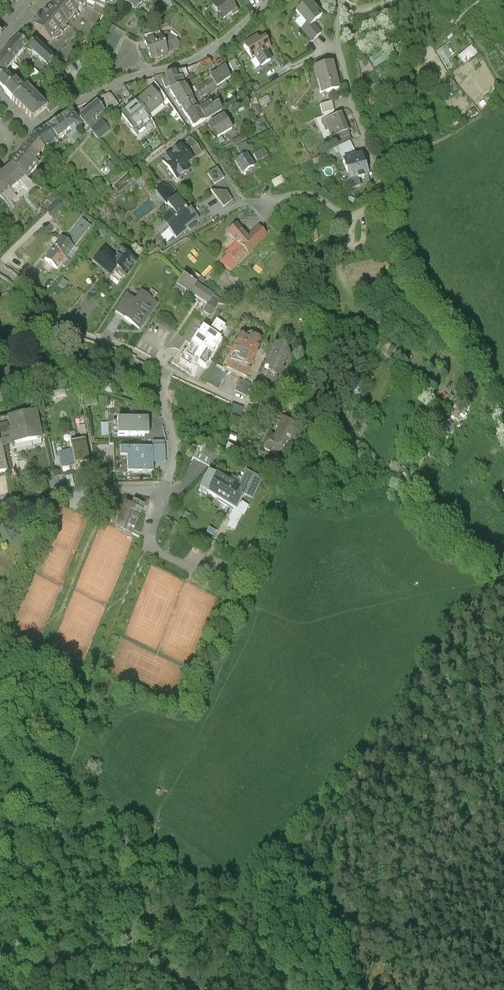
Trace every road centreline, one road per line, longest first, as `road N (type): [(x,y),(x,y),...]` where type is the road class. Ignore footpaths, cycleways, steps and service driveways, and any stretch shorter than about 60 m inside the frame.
road 1 (track): [(131,985),(155,823),(70,839),(32,868),(0,924)]
road 2 (residential): [(240,196),(269,206),(313,194),(353,216),(381,191),(336,34),(338,3)]
road 3 (residential): [(0,96),(32,130),(121,84),(198,57),(276,0)]
road 4 (track): [(232,577),(262,609),(155,823)]
road 5 (residential): [(165,370),(71,332),(0,270)]
road 6 (residential): [(0,502),(170,489)]
road 7 (track): [(262,609),(401,702)]
road 8 (residential): [(170,489),(153,546),(232,577)]
road 9 (residential): [(279,394),(231,398),(165,370)]
road 10 (residential): [(170,489),(165,370)]

